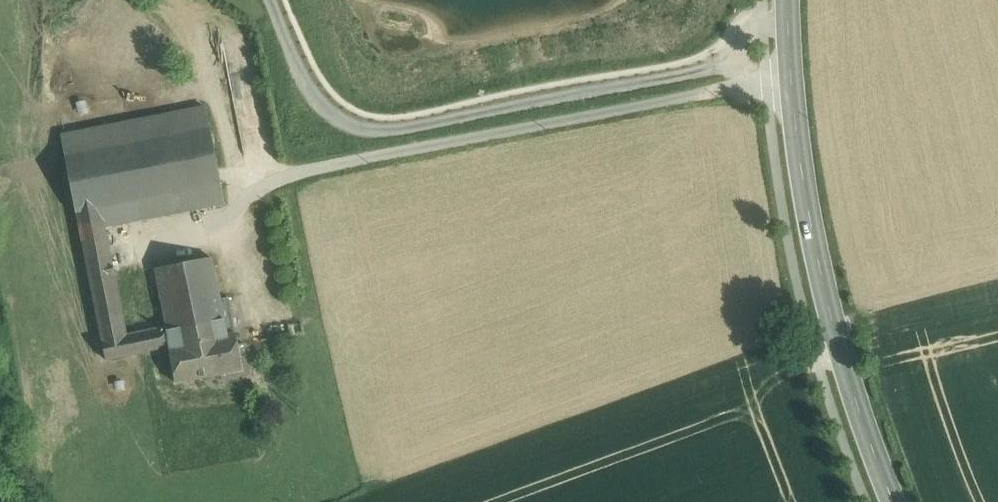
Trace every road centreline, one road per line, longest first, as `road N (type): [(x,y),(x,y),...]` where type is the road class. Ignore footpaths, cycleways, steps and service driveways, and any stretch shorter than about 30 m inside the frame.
road 1 (track): [(786,11),(713,63),(370,130),(329,109),(273,0)]
road 2 (track): [(246,196),(787,77)]
road 3 (secondary): [(904,501),(852,361),(810,206),(787,77),(786,0)]

